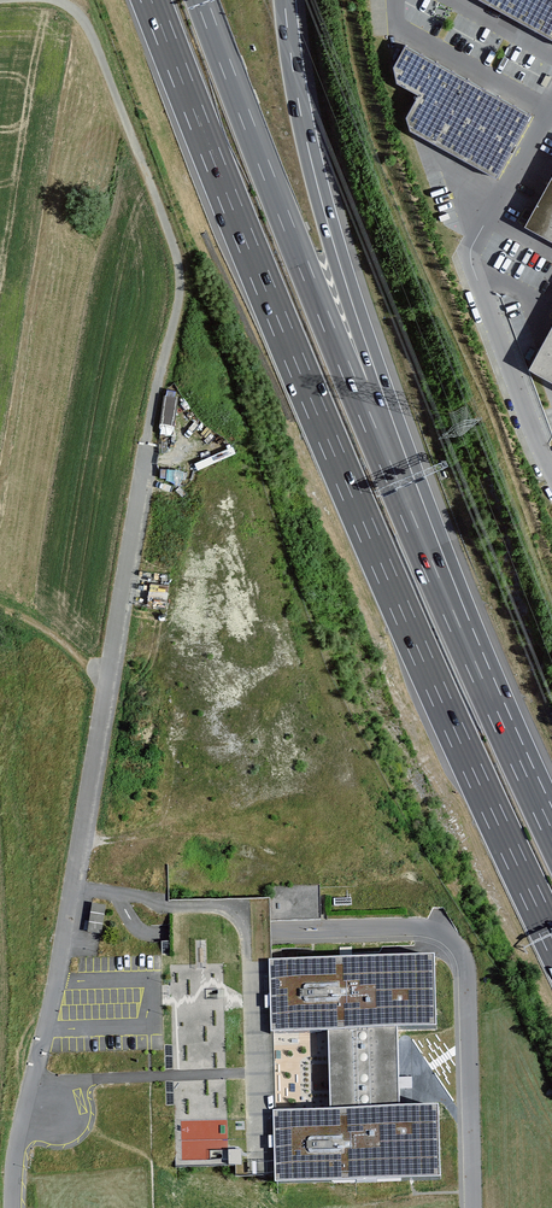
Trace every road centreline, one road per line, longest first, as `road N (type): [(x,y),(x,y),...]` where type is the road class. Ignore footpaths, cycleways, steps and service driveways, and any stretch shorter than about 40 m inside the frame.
road 1 (motorway): [(151,0),(353,498),(551,937)]
road 2 (residential): [(144,438),(60,937),(12,1162),(12,1207)]
road 3 (motorway): [(397,479),(202,0)]
road 4 (motorway): [(397,479),(307,144),(285,0)]
road 5 (unclassified): [(40,0),(71,6),(93,37),(180,266),(179,303),(144,438)]
road 6 (motorway): [(551,829),(397,479)]

